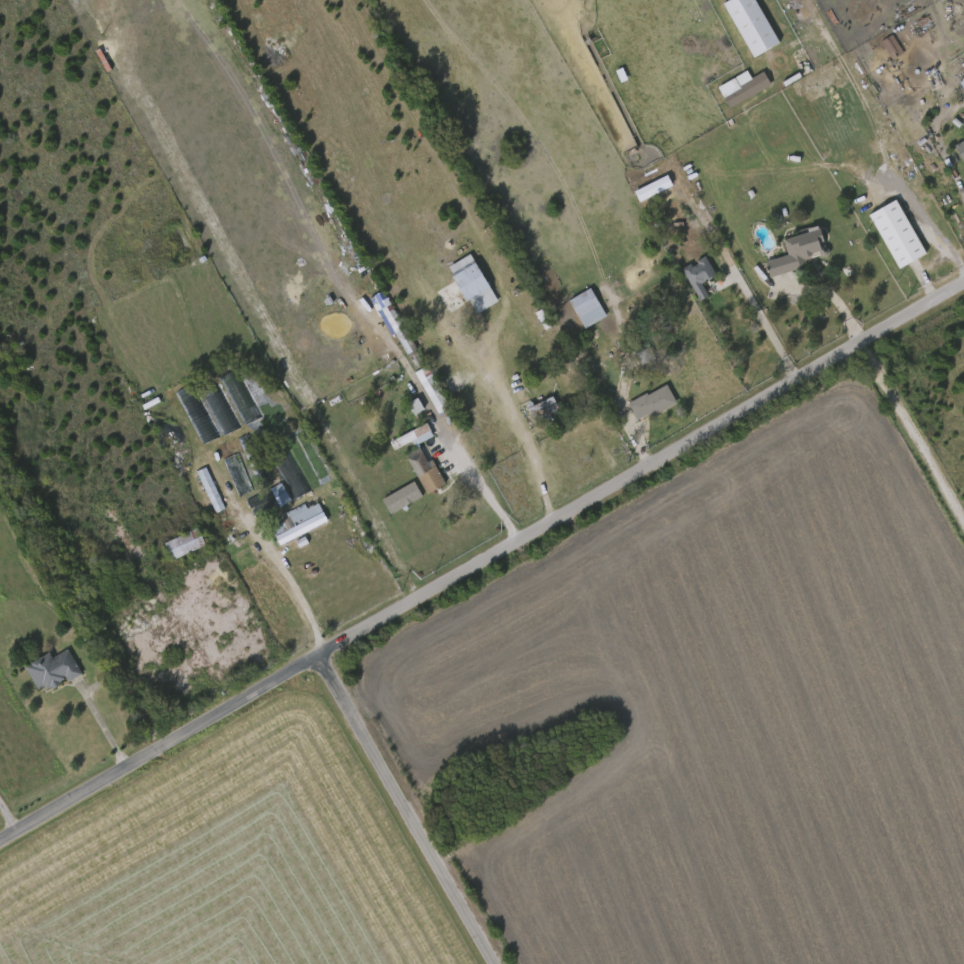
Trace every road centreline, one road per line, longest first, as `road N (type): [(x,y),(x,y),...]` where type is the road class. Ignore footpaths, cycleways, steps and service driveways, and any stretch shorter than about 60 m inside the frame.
road 1 (tertiary): [(0,844),(963,286)]
road 2 (residential): [(495,963),(319,658)]
road 3 (residential): [(859,346),(963,526)]

